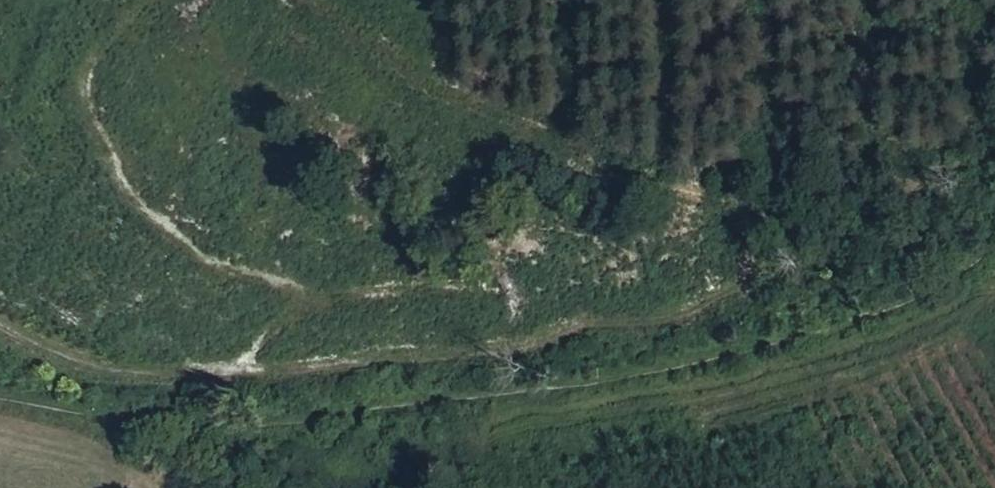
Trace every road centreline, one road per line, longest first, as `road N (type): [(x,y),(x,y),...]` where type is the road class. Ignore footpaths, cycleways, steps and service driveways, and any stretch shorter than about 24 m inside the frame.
road 1 (track): [(0,311),(160,358),(641,324),(720,296),(763,256),(994,142)]
road 2 (track): [(763,256),(436,85),(315,0)]

